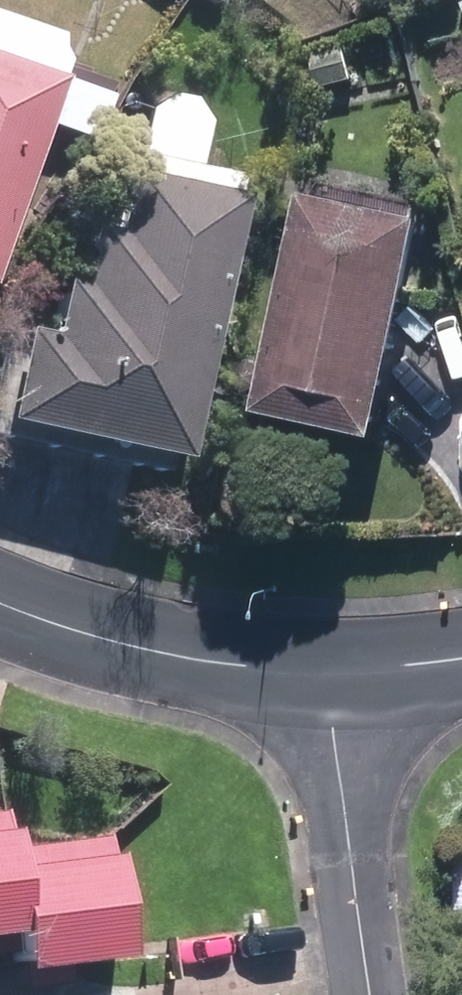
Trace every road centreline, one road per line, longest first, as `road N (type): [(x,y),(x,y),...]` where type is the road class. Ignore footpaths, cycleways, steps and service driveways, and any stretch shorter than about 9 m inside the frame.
road 1 (residential): [(0,600),(104,641),(329,676)]
road 2 (residential): [(367,994),(329,676)]
road 3 (residential): [(329,676),(461,654)]

